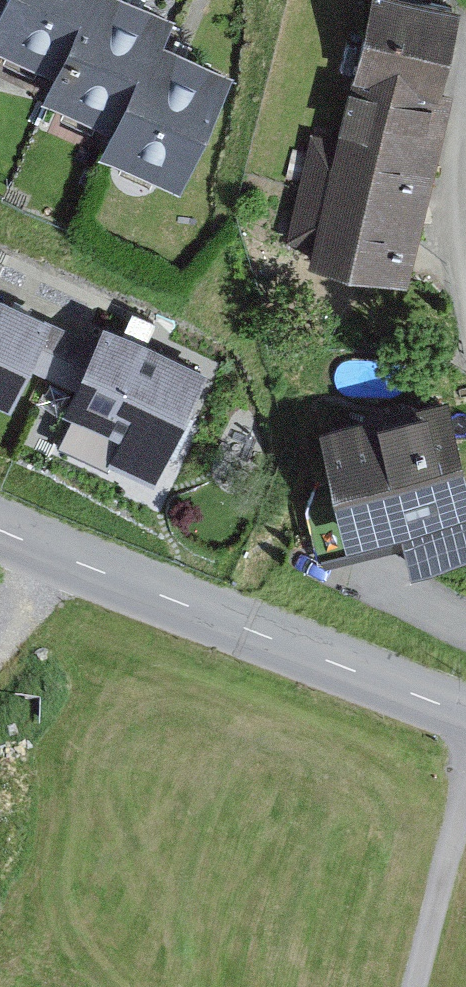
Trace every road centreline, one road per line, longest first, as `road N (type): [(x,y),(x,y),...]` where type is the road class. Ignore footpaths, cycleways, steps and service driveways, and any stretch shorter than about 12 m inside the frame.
road 1 (tertiary): [(465,713),(0,530)]
road 2 (track): [(465,807),(417,986)]

